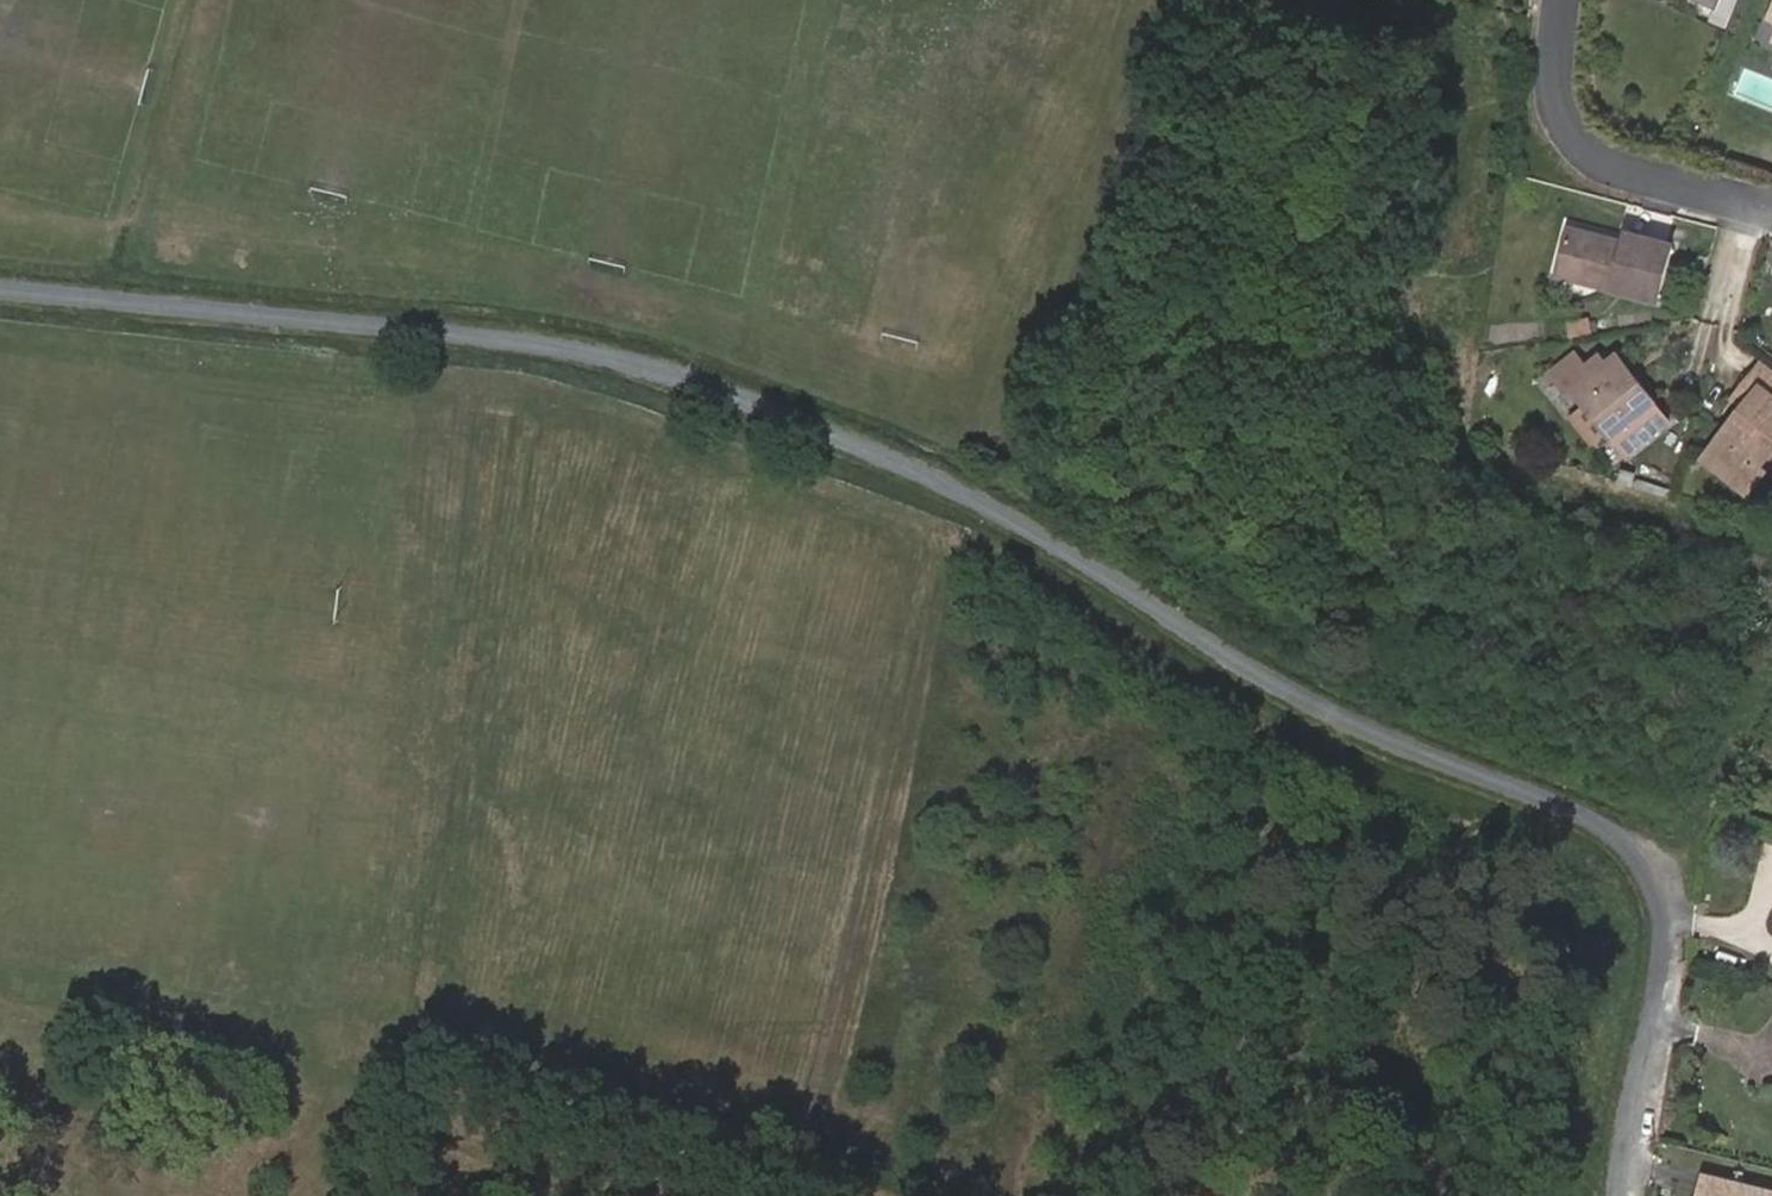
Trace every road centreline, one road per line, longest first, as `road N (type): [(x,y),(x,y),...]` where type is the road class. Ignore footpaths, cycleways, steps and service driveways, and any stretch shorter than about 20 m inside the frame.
road 1 (residential): [(0,290),(568,345),(741,398),(1000,514),(1326,709),(1586,818),(1639,860),(1661,904),(1621,1195)]
road 2 (residential): [(1771,209),(1584,138),(1553,64),(1561,0)]

